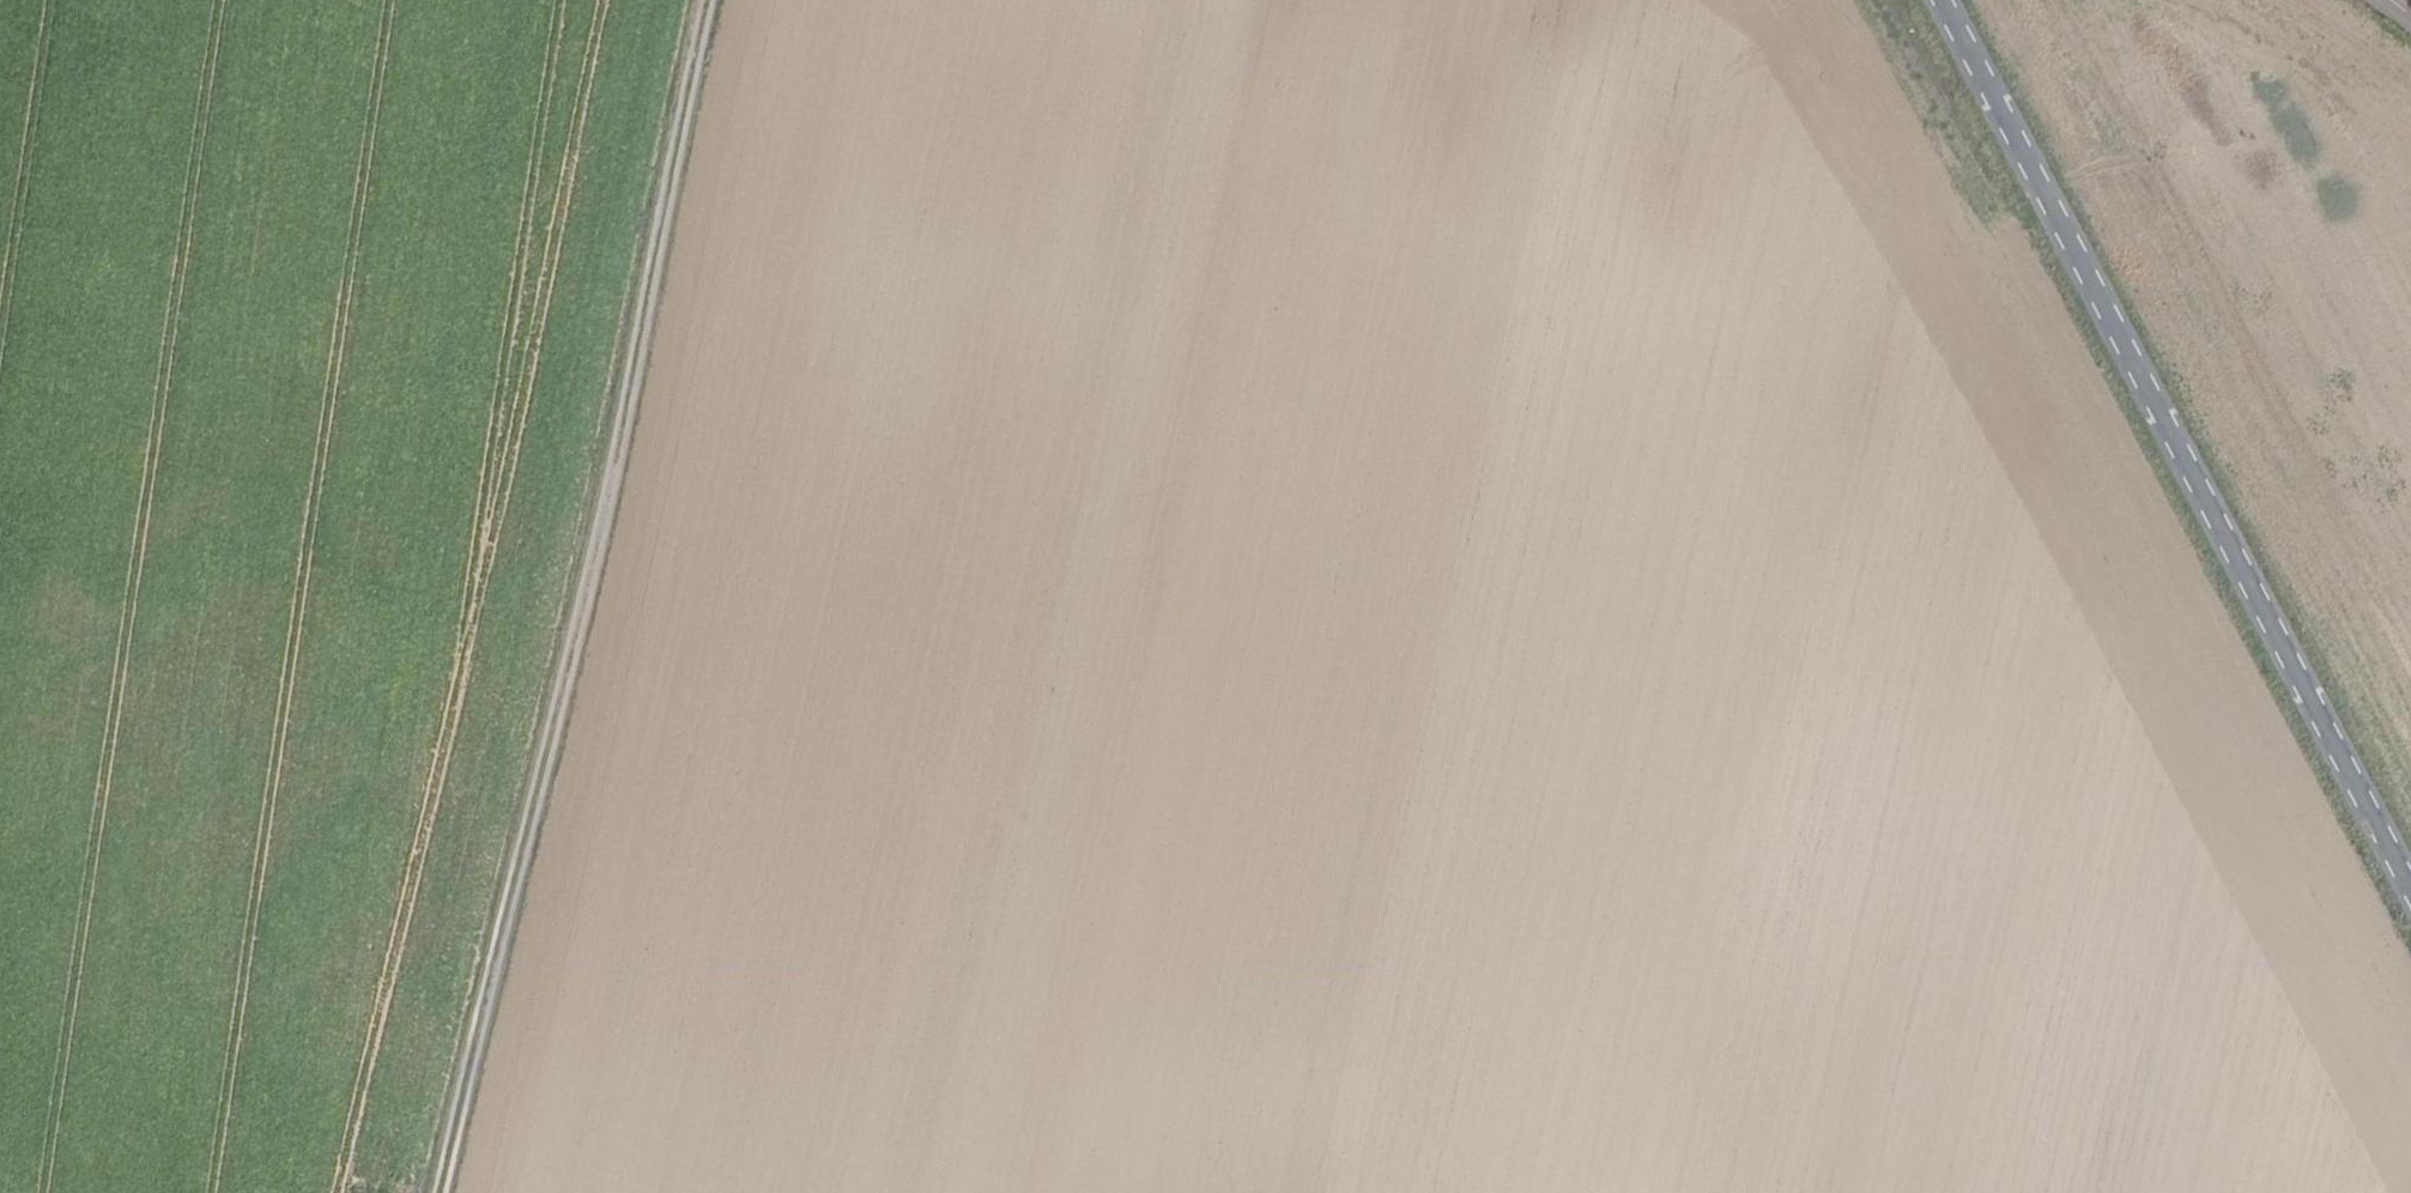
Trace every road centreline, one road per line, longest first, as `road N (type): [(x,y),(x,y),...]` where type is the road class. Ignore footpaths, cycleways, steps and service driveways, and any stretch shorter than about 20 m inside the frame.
road 1 (track): [(444,1192),(717,0)]
road 2 (unclassified): [(1933,0),(2410,898)]

